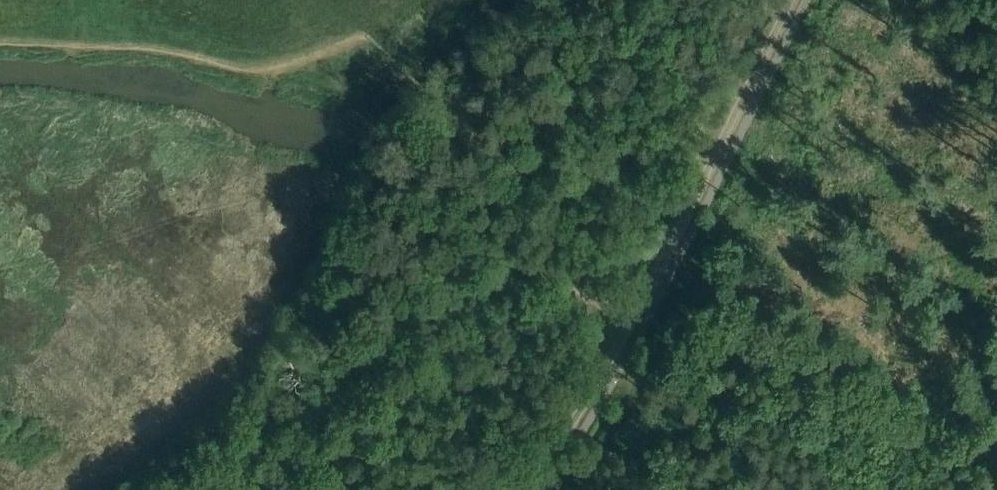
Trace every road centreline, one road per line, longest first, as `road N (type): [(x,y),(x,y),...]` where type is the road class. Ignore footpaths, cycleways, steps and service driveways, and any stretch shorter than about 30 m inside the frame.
road 1 (track): [(530,489),(630,321),(791,0)]

